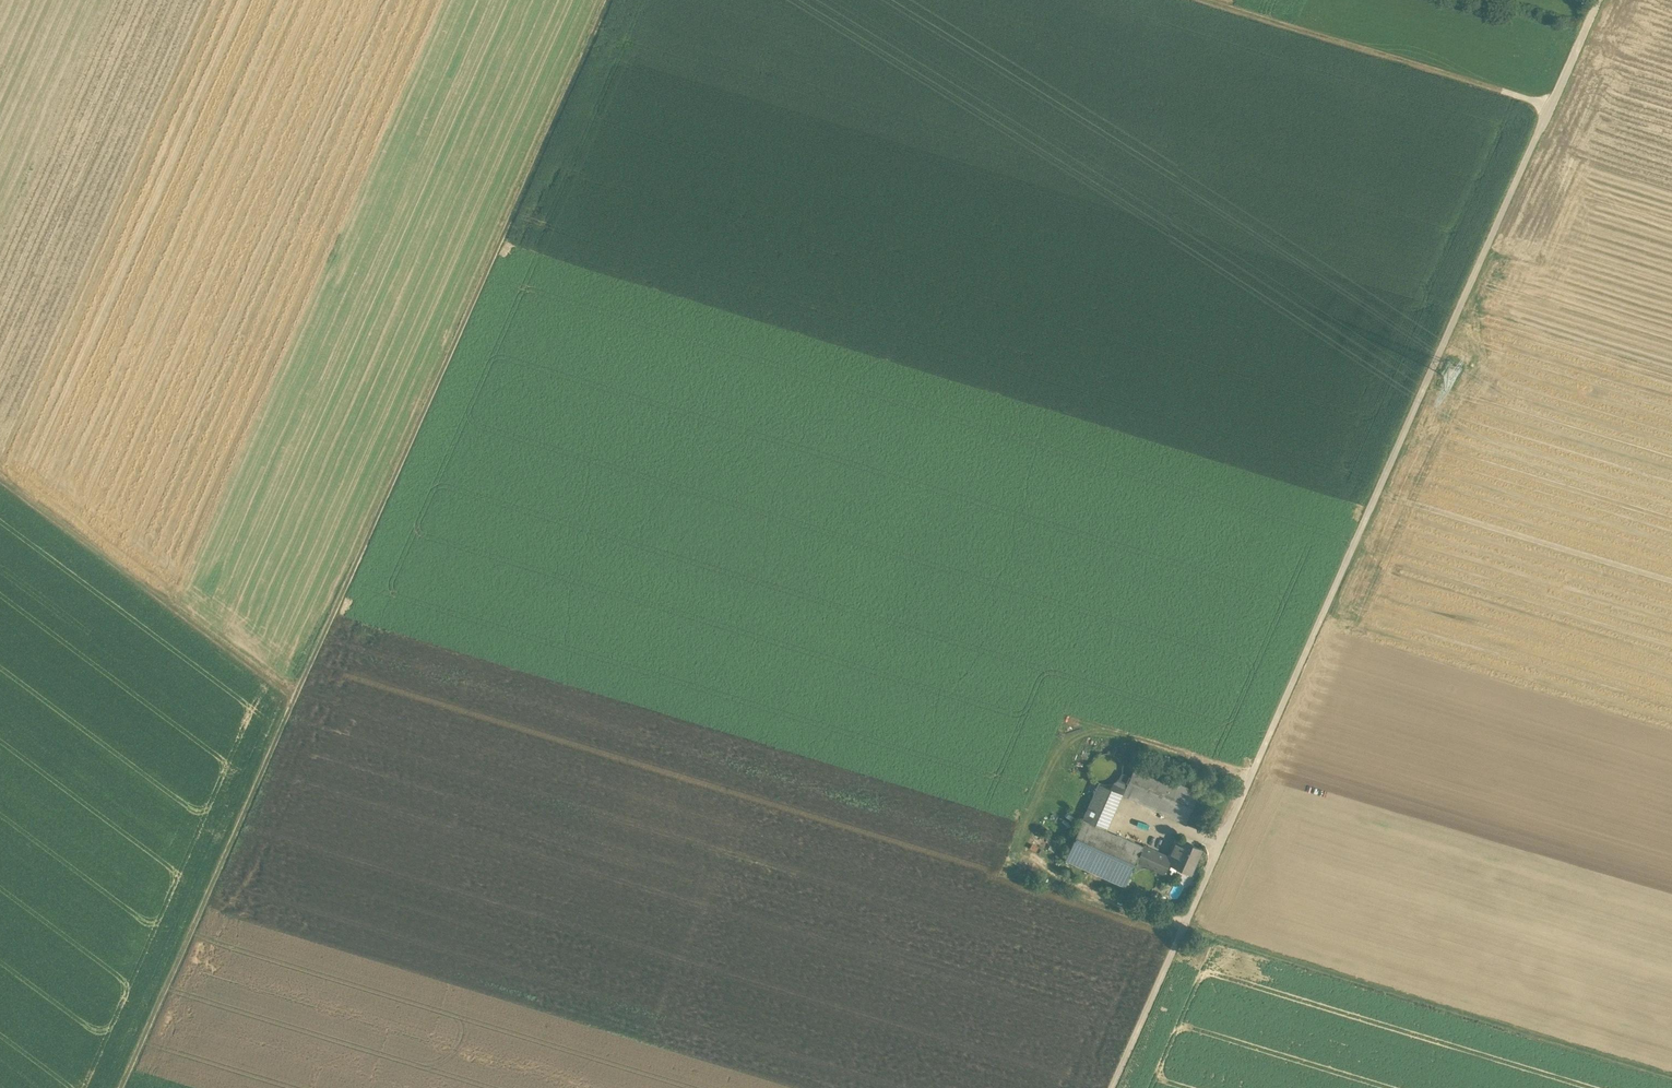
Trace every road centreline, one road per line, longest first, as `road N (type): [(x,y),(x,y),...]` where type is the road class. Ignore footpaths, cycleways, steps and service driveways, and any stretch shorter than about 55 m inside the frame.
road 1 (track): [(1112,1087),(1599,0)]
road 2 (track): [(610,0),(189,944)]
road 3 (track): [(1182,929),(1671,1079)]
road 4 (track): [(0,480),(295,696)]
road 5 (track): [(1203,0),(1551,107)]
road 6 (track): [(122,1087),(189,944)]

